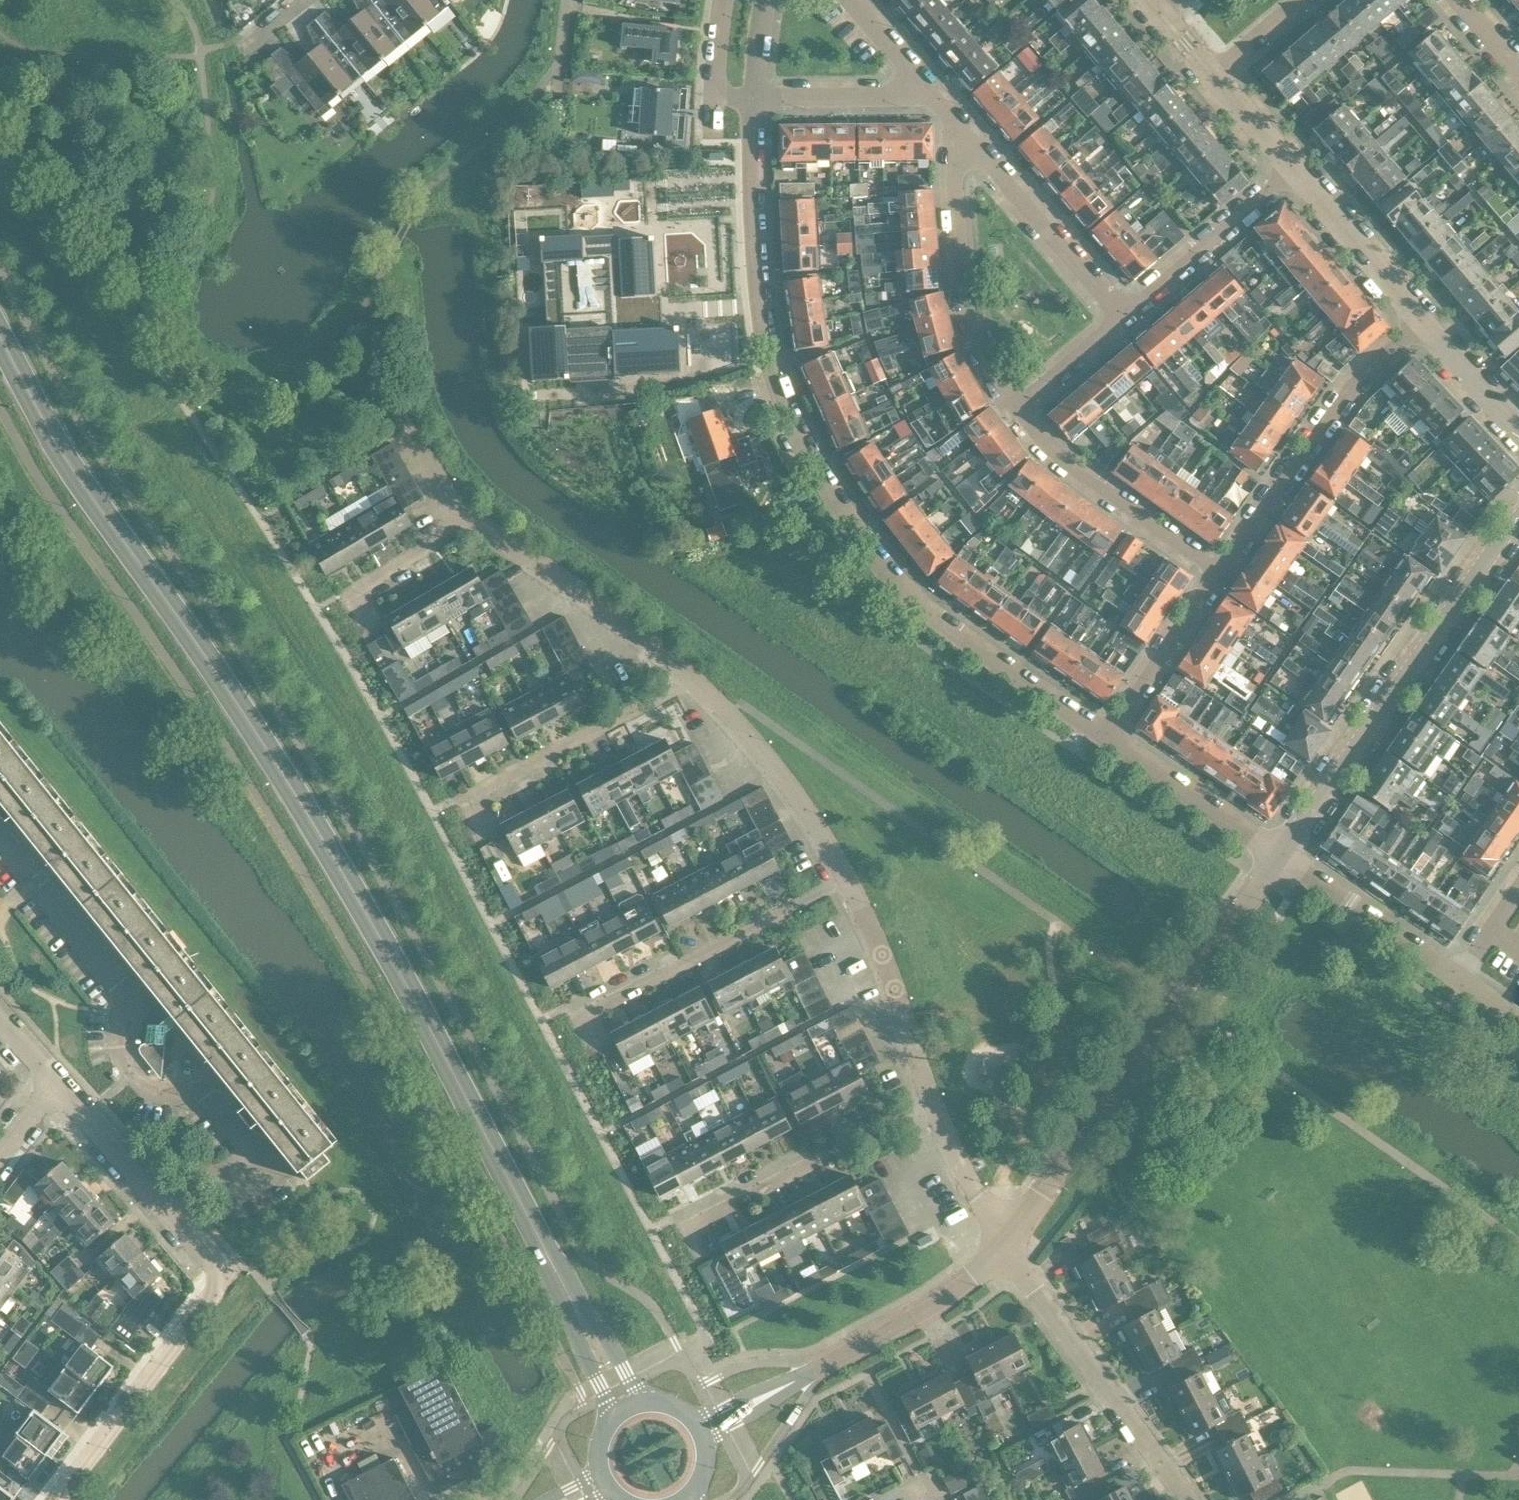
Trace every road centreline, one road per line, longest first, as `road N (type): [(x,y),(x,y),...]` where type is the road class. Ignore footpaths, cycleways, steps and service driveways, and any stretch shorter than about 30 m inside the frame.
road 1 (secondary): [(639,1405),(345,866),(100,501),(0,327)]
road 2 (secondary): [(0,356),(85,503),(335,874),(614,1419)]
road 3 (unclassified): [(755,98),(763,297),(776,372),(815,450),(861,522),(934,609),(1107,734)]
road 4 (residential): [(57,1499),(227,1274),(52,1085)]
road 5 (tertiary): [(1002,1249),(1275,853)]
road 6 (tertiary): [(1275,853),(1518,522)]
road 7 (tertiary): [(702,1433),(937,1301),(1002,1249)]
road 8 (residential): [(1426,328),(1356,387),(1217,575)]
road 9 (unclassified): [(1201,1499),(1002,1249)]
road 10 (residential): [(574,1019),(848,878)]
road 11 (residential): [(1016,408),(985,361),(964,294),(953,179),(970,142)]
road 12 (unclassified): [(473,518),(701,679)]
road 13 (residential): [(684,1228),(932,1102)]
road 14 (residential): [(460,798),(701,679)]
road 15 (residential): [(1217,575),(1066,464),(1016,408)]
road 16 (unclassified): [(848,878),(779,772),(701,679)]
road 17 (unclassified): [(932,1102),(848,878)]
road 18 (residential): [(1122,314),(970,142)]
road 19 (unclassified): [(1275,853),(1464,978)]
road 20 (residential): [(1122,314),(1292,168)]
road 21 (unclassified): [(1426,328),(1292,168)]
road 22 (unclassified): [(1107,734),(1275,853)]
road 23 (residential): [(1217,575),(1107,734)]
road 24 (residential): [(755,98),(930,93)]
road 25 (unclassified): [(1002,1249),(932,1102)]
road 26 (residential): [(1016,408),(1122,314)]
road 27 (residential): [(350,588),(473,518)]
road 28 (unclassified): [(1518,428),(1426,328)]
road 29 (residential): [(755,98),(733,97),(717,85),(726,0)]
road 30 (unclassified): [(473,518),(403,414)]
road 31 (residential): [(1218,80),(1310,0)]

